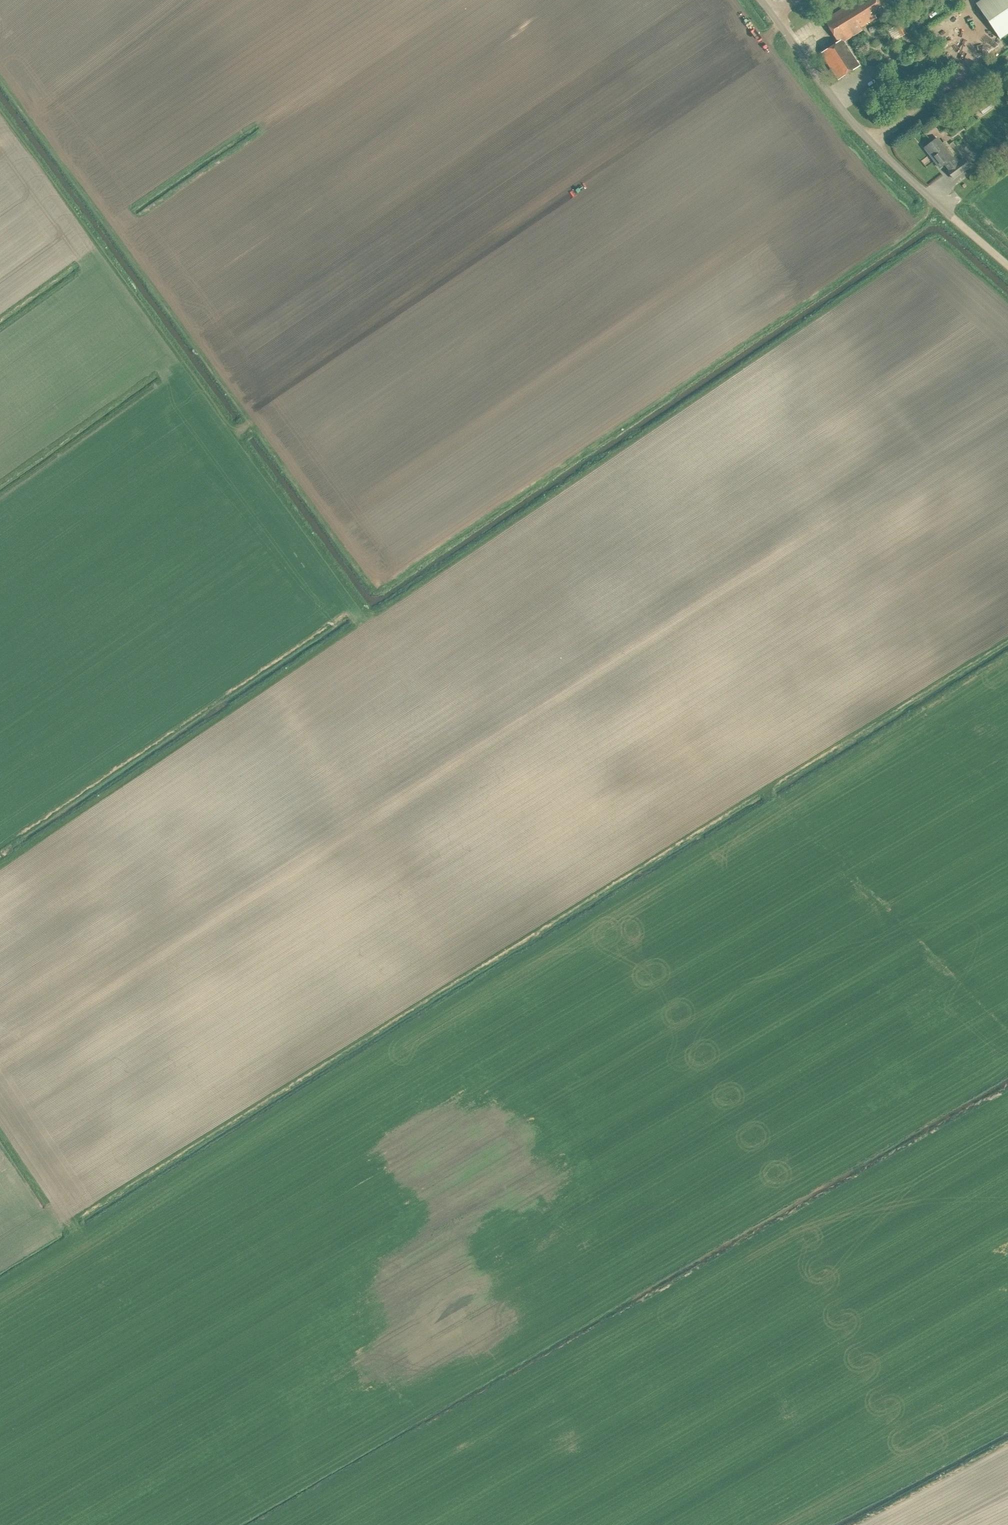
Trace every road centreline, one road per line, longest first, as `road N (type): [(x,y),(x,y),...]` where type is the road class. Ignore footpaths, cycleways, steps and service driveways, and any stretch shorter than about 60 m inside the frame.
road 1 (unclassified): [(1007,266),(864,135),(761,0)]

